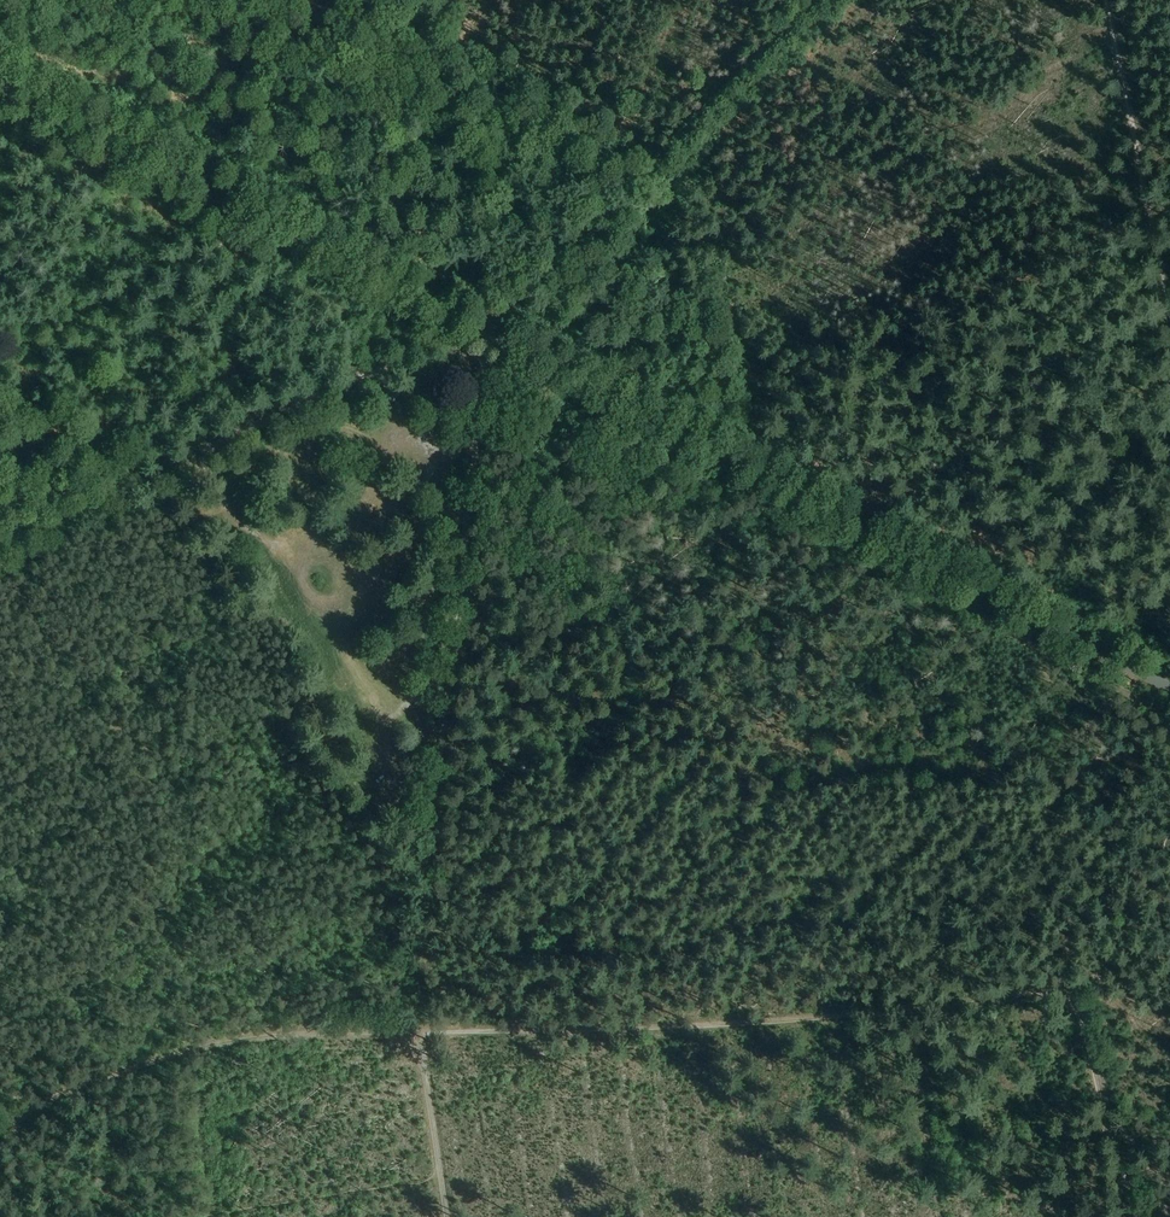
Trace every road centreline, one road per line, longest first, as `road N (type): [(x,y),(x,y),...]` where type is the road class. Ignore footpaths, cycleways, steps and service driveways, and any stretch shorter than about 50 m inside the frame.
road 1 (unclassified): [(0,73),(1169,688)]
road 2 (track): [(0,1133),(99,1077),(252,1038),(759,1022),(1045,991),(1063,994),(1078,1016)]
road 3 (track): [(77,0),(458,185),(481,324)]
road 4 (track): [(487,327),(148,481)]
road 5 (track): [(1105,0),(1152,222)]
road 6 (track): [(1078,1016),(1134,1216)]
road 7 (track): [(458,185),(425,0)]
road 8 (track): [(447,1216),(418,1033)]
road 9 (track): [(148,481),(0,548)]

